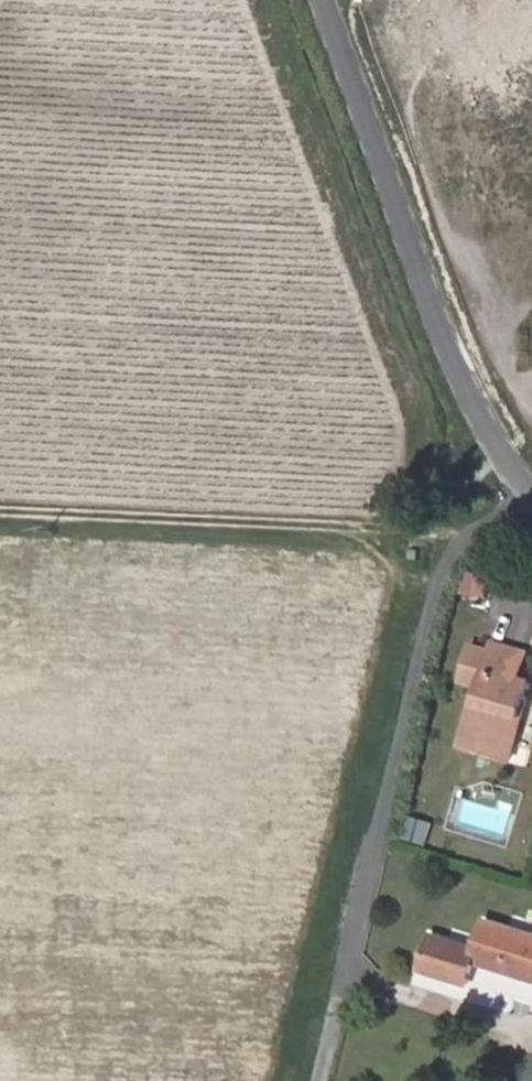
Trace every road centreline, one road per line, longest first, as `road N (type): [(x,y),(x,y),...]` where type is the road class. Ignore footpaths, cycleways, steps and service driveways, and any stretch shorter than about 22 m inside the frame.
road 1 (residential): [(531,478),(341,0)]
road 2 (track): [(0,510),(448,528),(470,552)]

